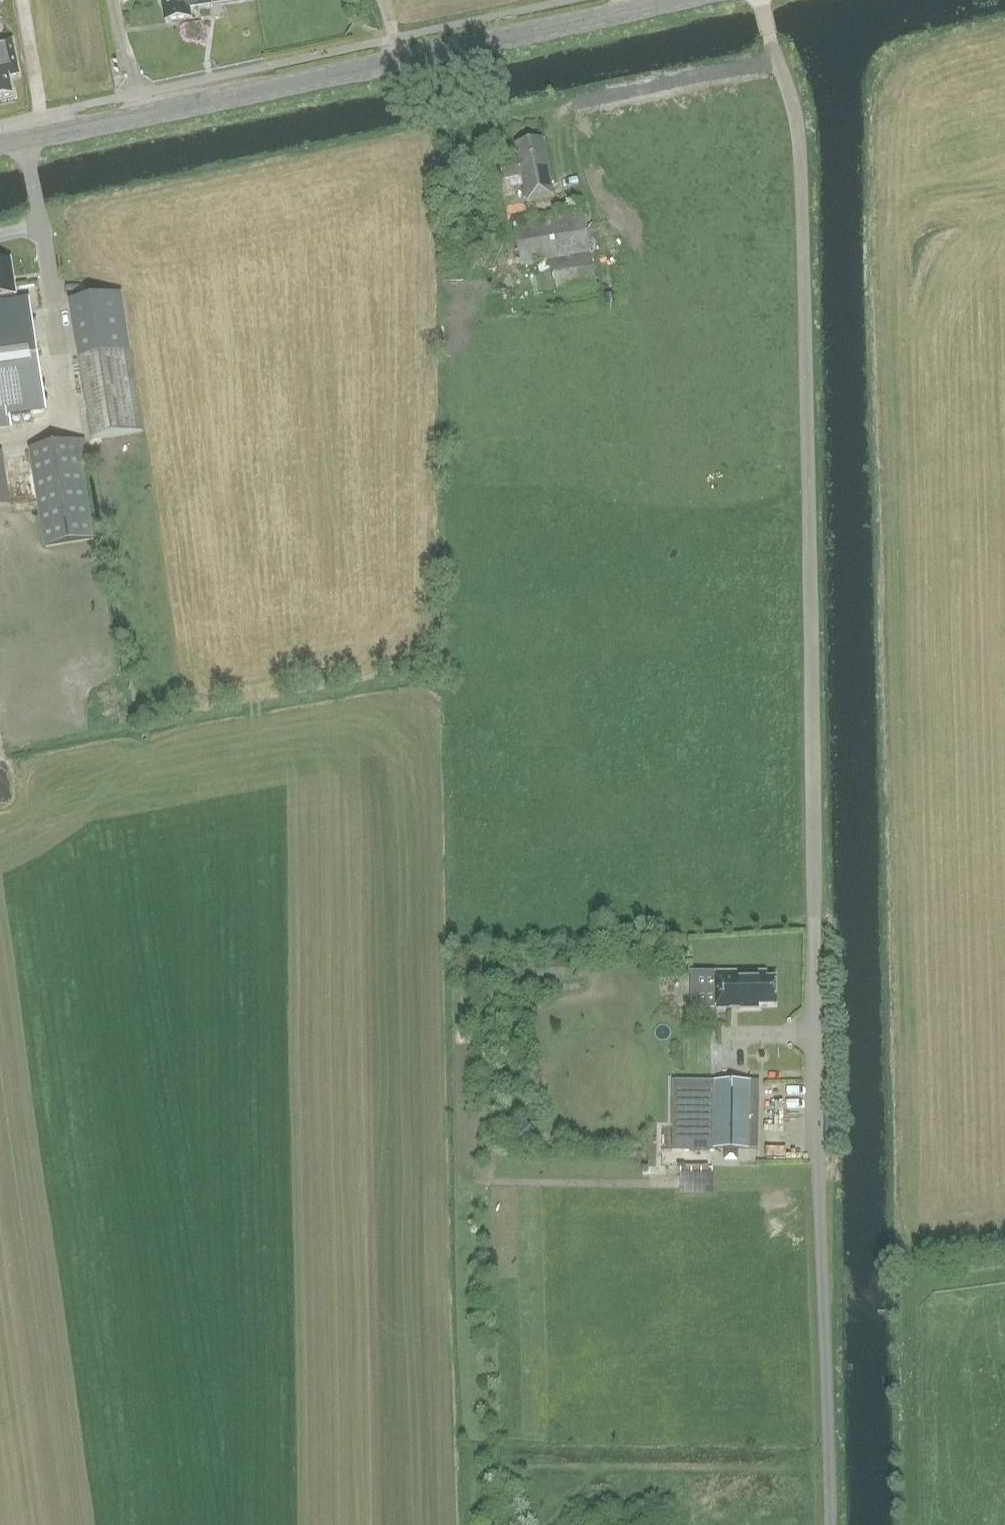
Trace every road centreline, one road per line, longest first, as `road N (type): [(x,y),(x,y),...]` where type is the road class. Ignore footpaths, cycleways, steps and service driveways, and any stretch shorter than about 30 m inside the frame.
road 1 (track): [(832,1524),(794,106),(776,62)]
road 2 (tertiary): [(0,145),(252,83),(657,0)]
road 3 (track): [(776,62),(558,108)]

